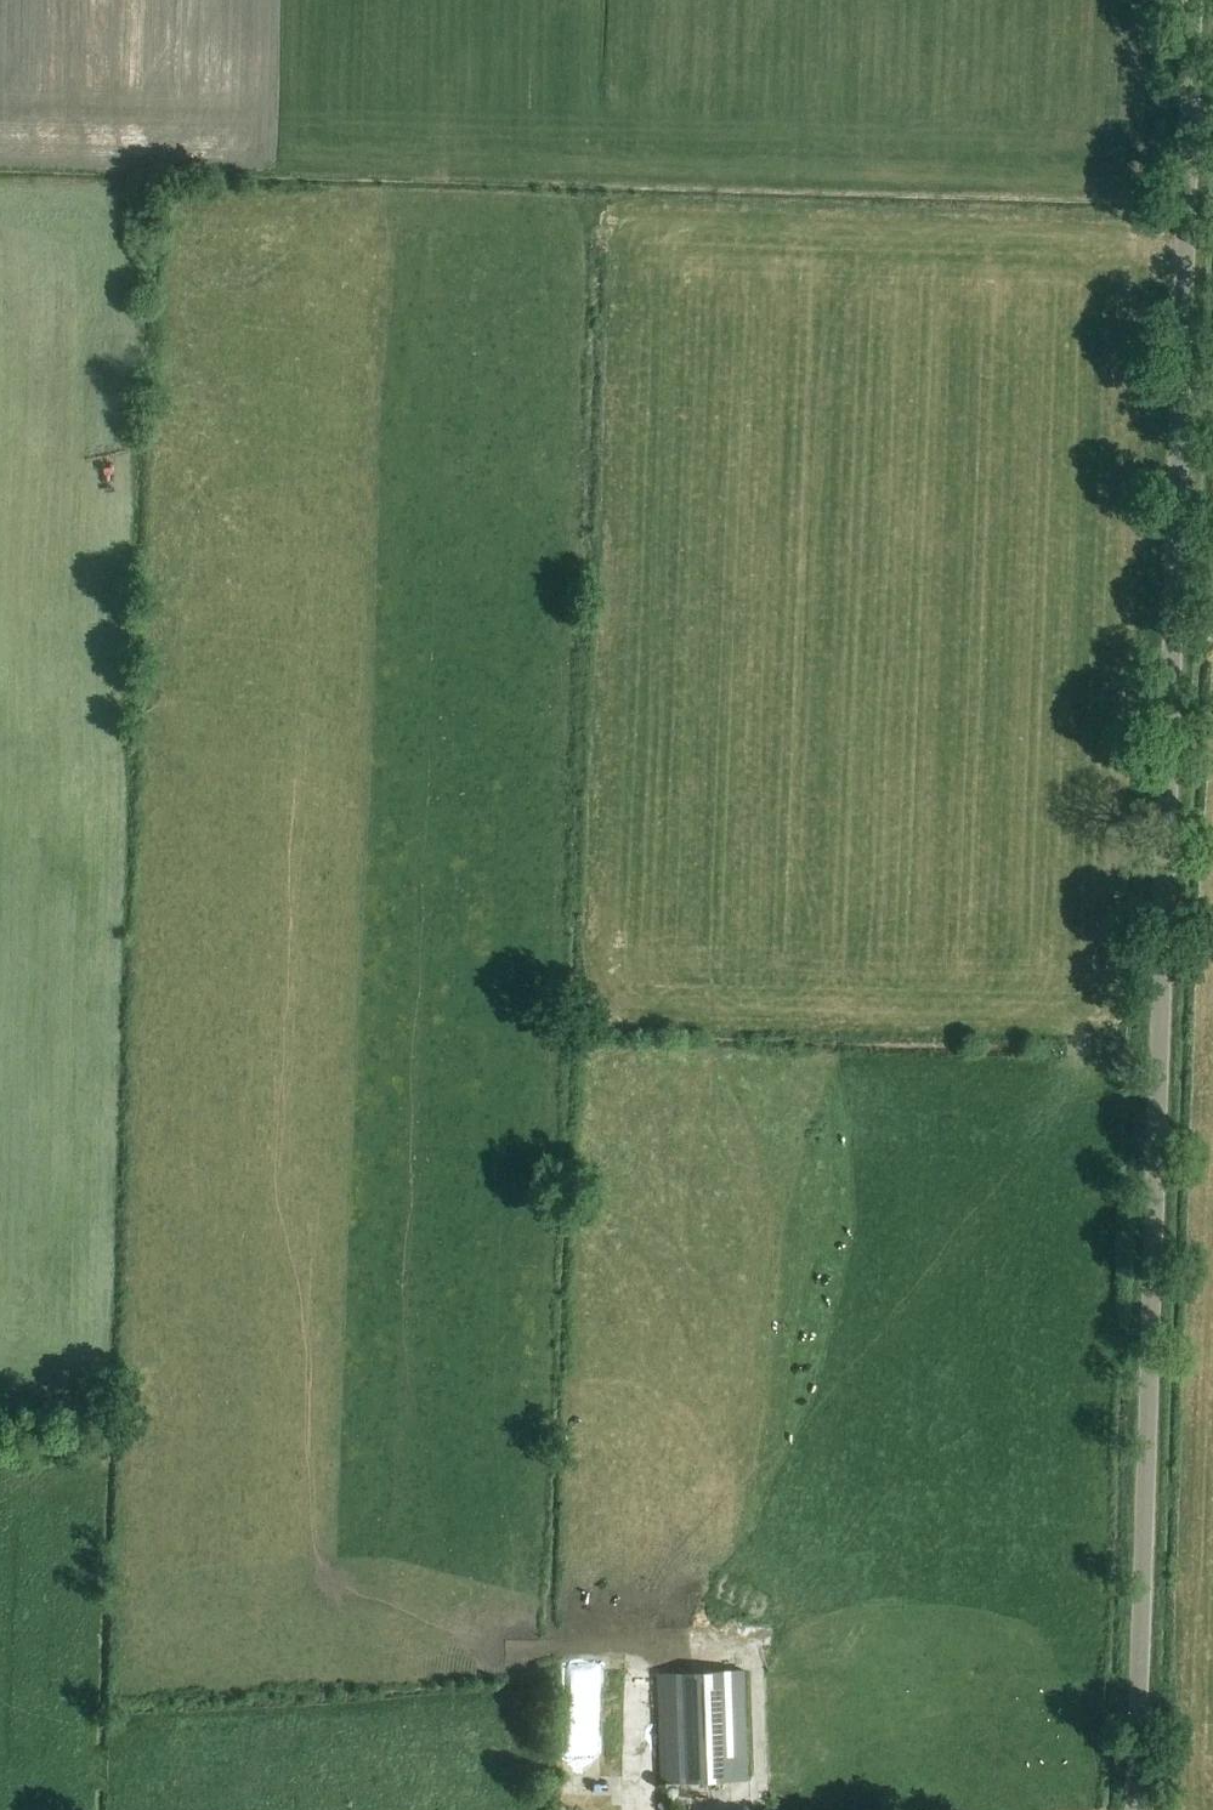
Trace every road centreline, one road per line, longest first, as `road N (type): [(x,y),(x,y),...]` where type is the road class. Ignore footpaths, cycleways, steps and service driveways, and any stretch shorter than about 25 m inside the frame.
road 1 (unclassified): [(1133,1809),(1194,0)]

